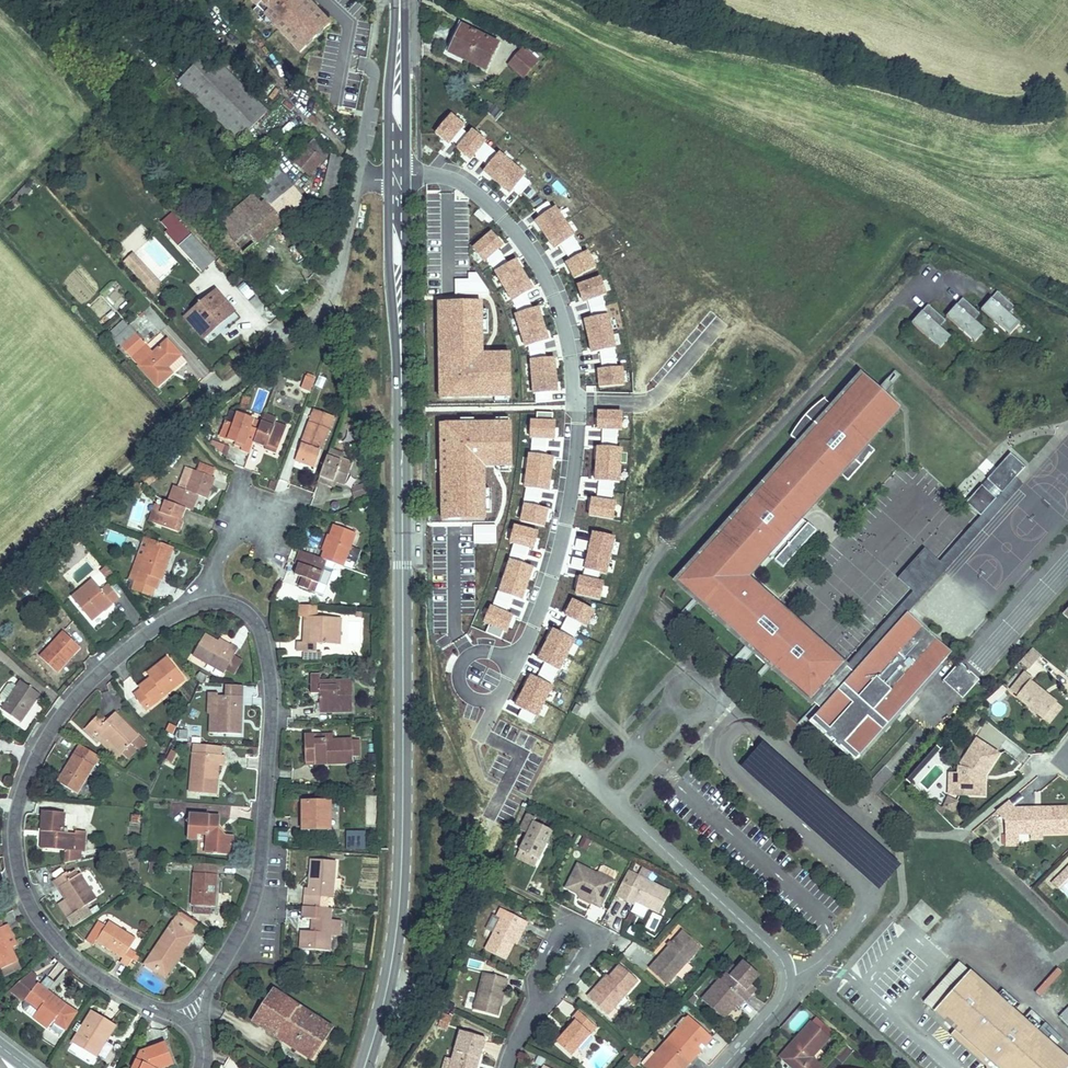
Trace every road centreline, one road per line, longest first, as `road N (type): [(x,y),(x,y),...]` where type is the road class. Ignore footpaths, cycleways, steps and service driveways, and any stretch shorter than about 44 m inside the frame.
road 1 (secondary): [(363,1067),(388,981),(400,888),(400,176)]
road 2 (residential): [(210,601),(138,637),(76,696),(37,751),(16,830),(27,900),(64,950),(154,1007),(190,1014)]
road 3 (residential): [(190,1014),(243,920),(259,871),(272,718),(260,624),(229,603),(210,601)]
road 4 (residential): [(718,1067),(777,1008),(787,978),(782,962),(615,801)]
road 5 (residential): [(400,176),(355,175),(331,298),(207,398)]
road 6 (residential): [(400,176),(462,180),(531,241),(570,324),(579,399)]
road 7 (residential): [(615,801),(707,707),(700,683),(678,685),(606,770),(605,790)]
road 8 (track): [(0,580),(207,398)]
road 9 (residential): [(535,1013),(588,953),(590,924),(566,922),(530,980)]
road 10 (secondary): [(400,176),(401,0)]
road 11 (residential): [(275,520),(240,512),(210,601)]

